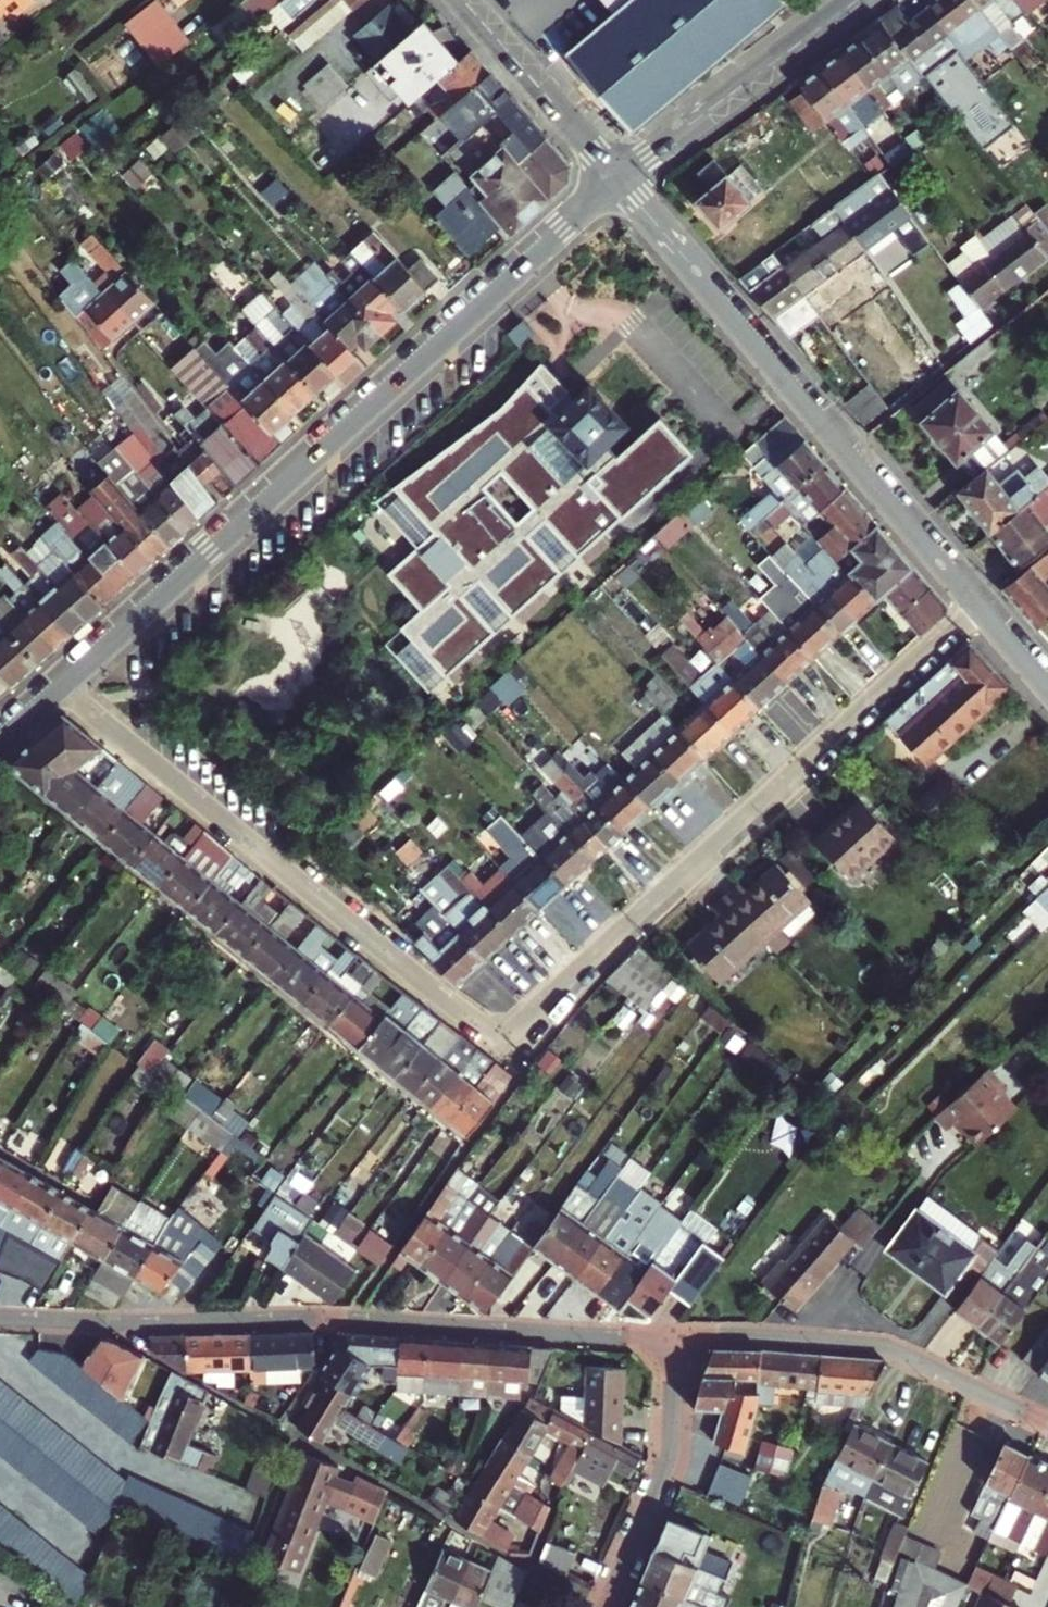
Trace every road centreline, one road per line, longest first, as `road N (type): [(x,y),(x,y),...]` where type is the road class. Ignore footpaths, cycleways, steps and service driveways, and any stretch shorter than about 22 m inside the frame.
road 1 (residential): [(61,689),(508,1050),(580,966),(977,606)]
road 2 (tertiary): [(619,179),(61,689)]
road 3 (residential): [(0,1319),(322,1319),(674,1338)]
road 4 (tertiary): [(977,606),(619,179)]
road 5 (residential): [(1047,1422),(883,1346),(674,1338)]
road 6 (tertiary): [(619,179),(856,0)]
road 7 (residential): [(674,1338),(666,1468),(607,1606)]
road 8 (tertiary): [(463,0),(619,179)]

